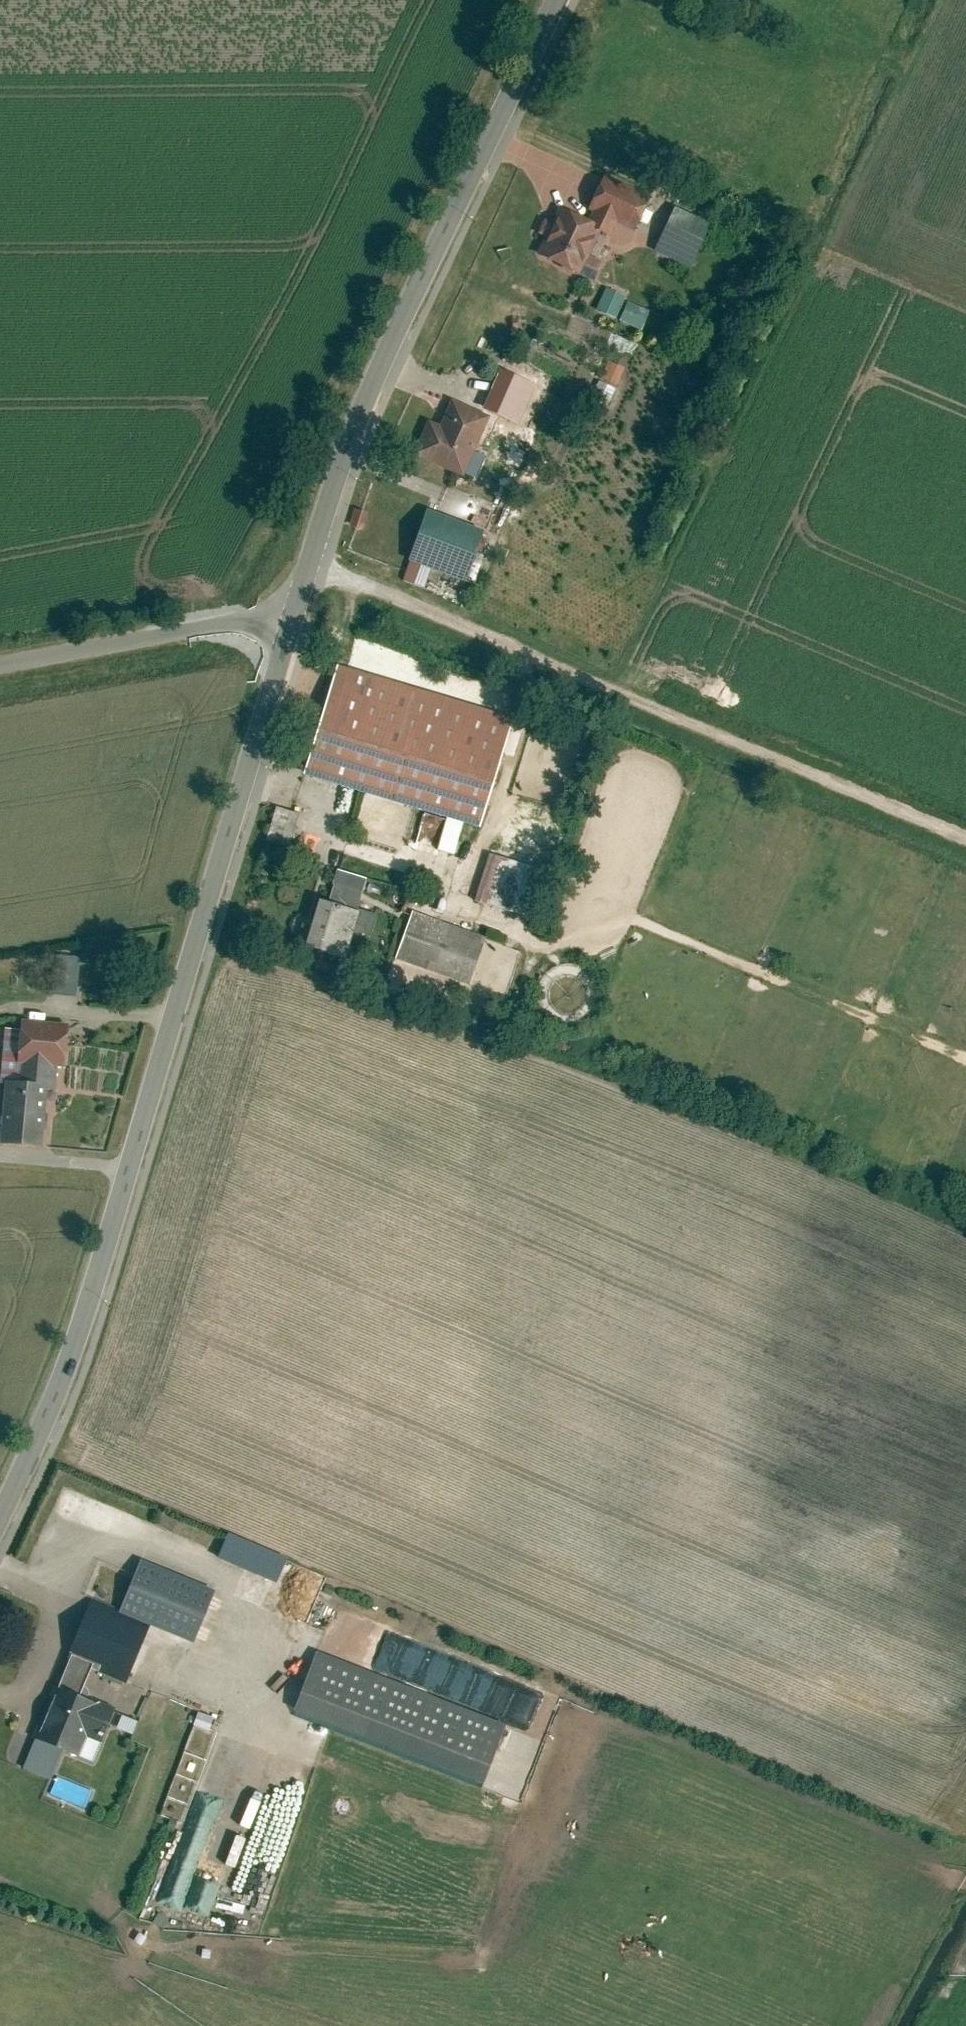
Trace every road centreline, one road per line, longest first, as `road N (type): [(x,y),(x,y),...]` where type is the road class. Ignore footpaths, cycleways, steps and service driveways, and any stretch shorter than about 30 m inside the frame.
road 1 (tertiary): [(0,1518),(49,1416),(103,1258),(293,614)]
road 2 (track): [(965,838),(307,567)]
road 3 (tertiary): [(293,614),(371,386),(555,0)]
road 4 (unclassified): [(293,614),(0,668)]

